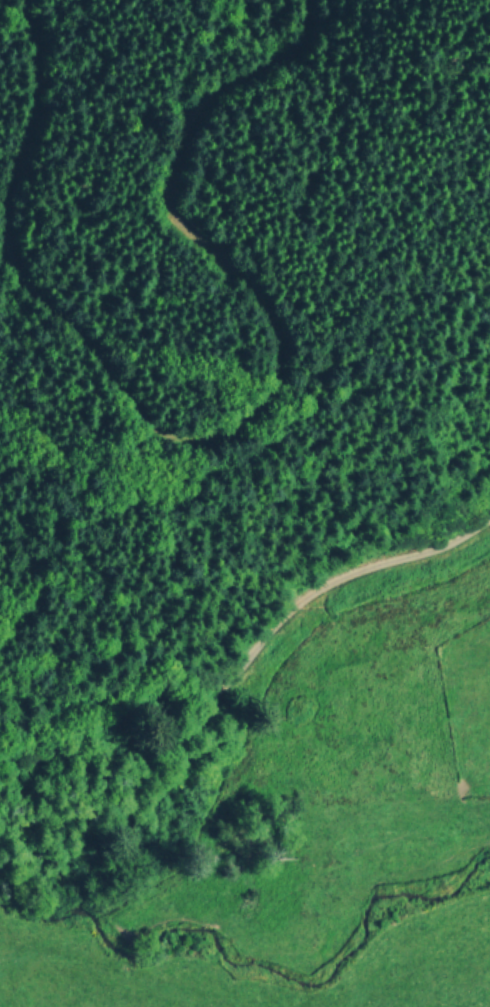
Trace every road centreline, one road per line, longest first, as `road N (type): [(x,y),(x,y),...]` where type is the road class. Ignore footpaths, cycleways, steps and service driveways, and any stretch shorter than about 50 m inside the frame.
road 1 (track): [(22,0),(31,122),(97,334),(182,431),(260,437),(290,413),(297,328),(248,261),(248,189),(339,74),(339,0)]
road 2 (track): [(0,805),(212,715),(489,542)]

